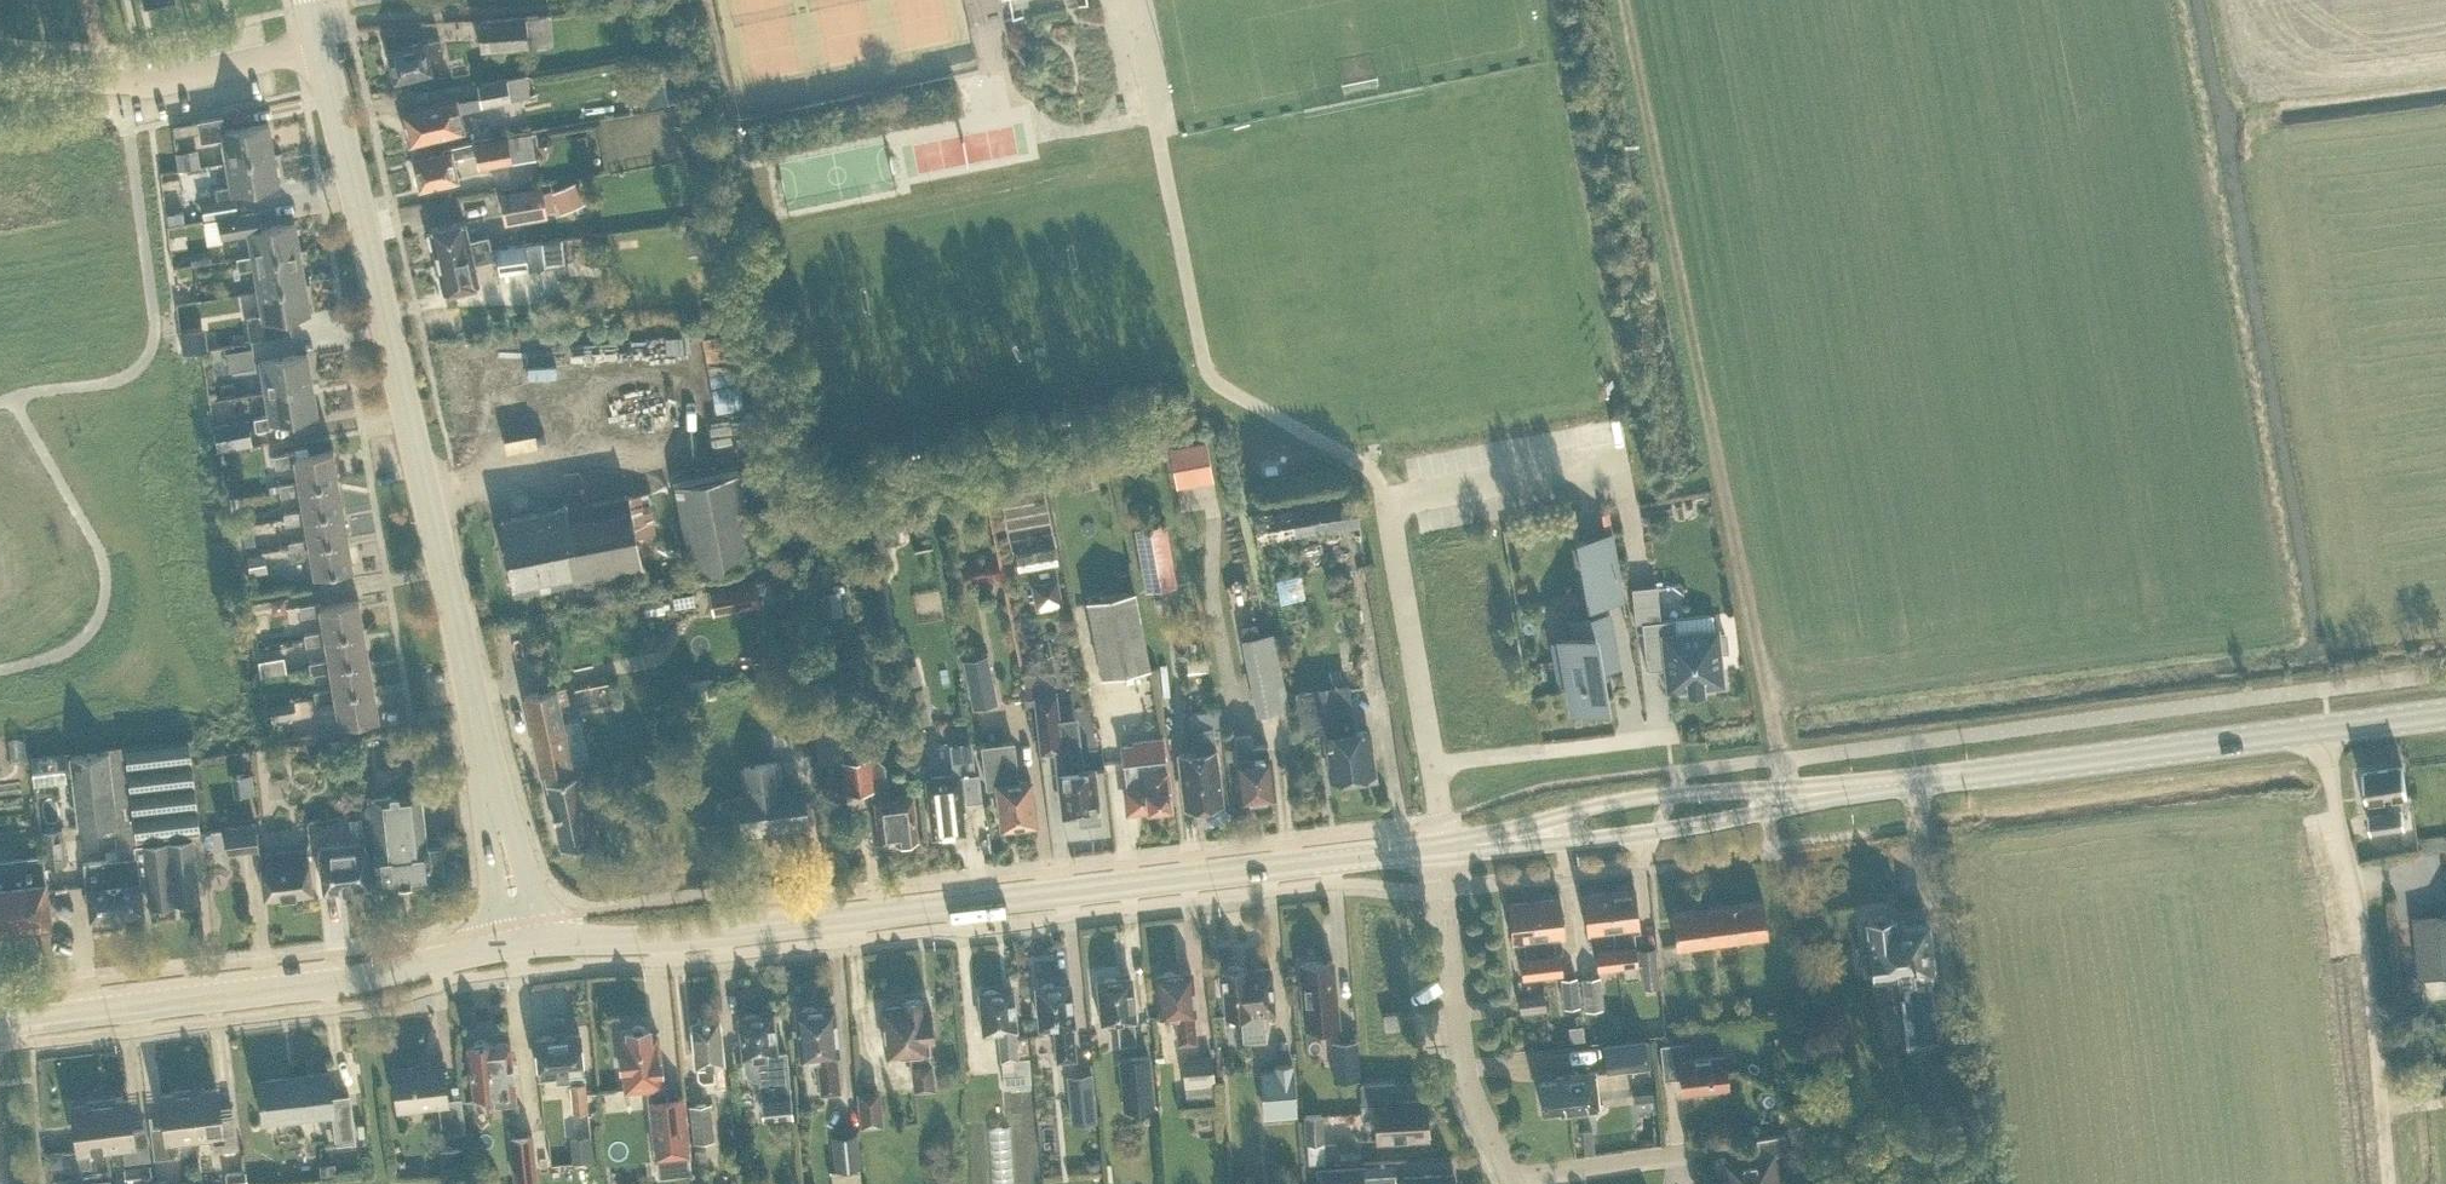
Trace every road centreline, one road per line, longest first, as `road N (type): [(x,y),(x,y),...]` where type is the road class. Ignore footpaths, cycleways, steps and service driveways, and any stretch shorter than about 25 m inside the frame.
road 1 (primary): [(520,944),(865,916),(1446,845)]
road 2 (tertiary): [(520,944),(465,661),(321,47)]
road 3 (track): [(1787,807),(1623,0)]
road 4 (primary): [(1922,777),(2445,713)]
road 5 (primary): [(0,1019),(323,986),(520,944)]
road 6 (primary): [(1922,777),(1671,793),(1587,806),(1446,845)]
road 7 (primary): [(1446,845),(1655,833),(1922,777)]
road 8 (residential): [(1355,458),(1384,500),(1446,845)]
road 9 (residential): [(1509,1178),(1467,1085),(1443,900),(1446,845)]
road 10 (residential): [(0,75),(149,80),(321,47)]
road 11 (residential): [(1509,1178),(1692,1153)]

